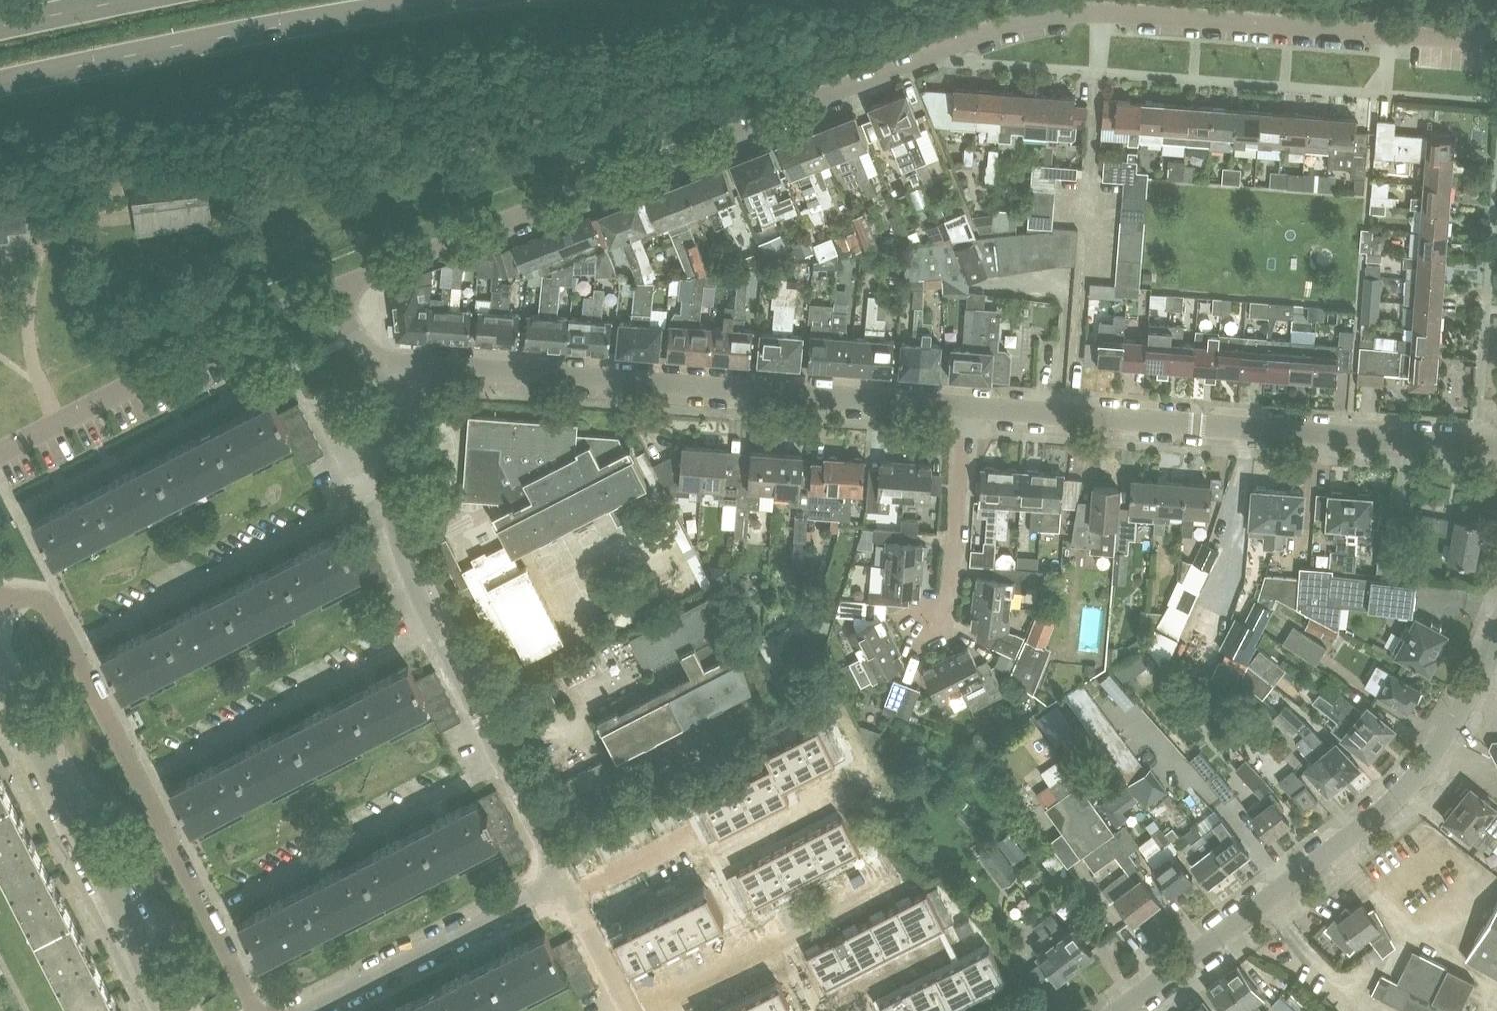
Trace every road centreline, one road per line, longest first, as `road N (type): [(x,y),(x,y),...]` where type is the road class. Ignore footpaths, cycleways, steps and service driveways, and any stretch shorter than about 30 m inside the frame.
road 1 (residential): [(330,291),(1001,28),(1073,13),(1124,14)]
road 2 (residential): [(962,405),(395,362)]
road 3 (residential): [(564,879),(404,559),(390,482),(395,362)]
road 4 (unclassified): [(1496,447),(962,405)]
road 5 (unclassified): [(1123,1010),(1396,803),(1452,736),(1496,648)]
road 6 (trunk): [(0,82),(438,0)]
road 7 (tertiary): [(170,1010),(0,674)]
road 8 (residential): [(0,452),(330,291)]
road 9 (residential): [(1487,40),(1124,14)]
road 10 (residential): [(305,1010),(564,879)]
road 11 (residential): [(919,643),(947,597),(962,405)]
road 12 (residential): [(632,1010),(564,879)]
road 13 (trunk): [(117,0),(0,26)]

